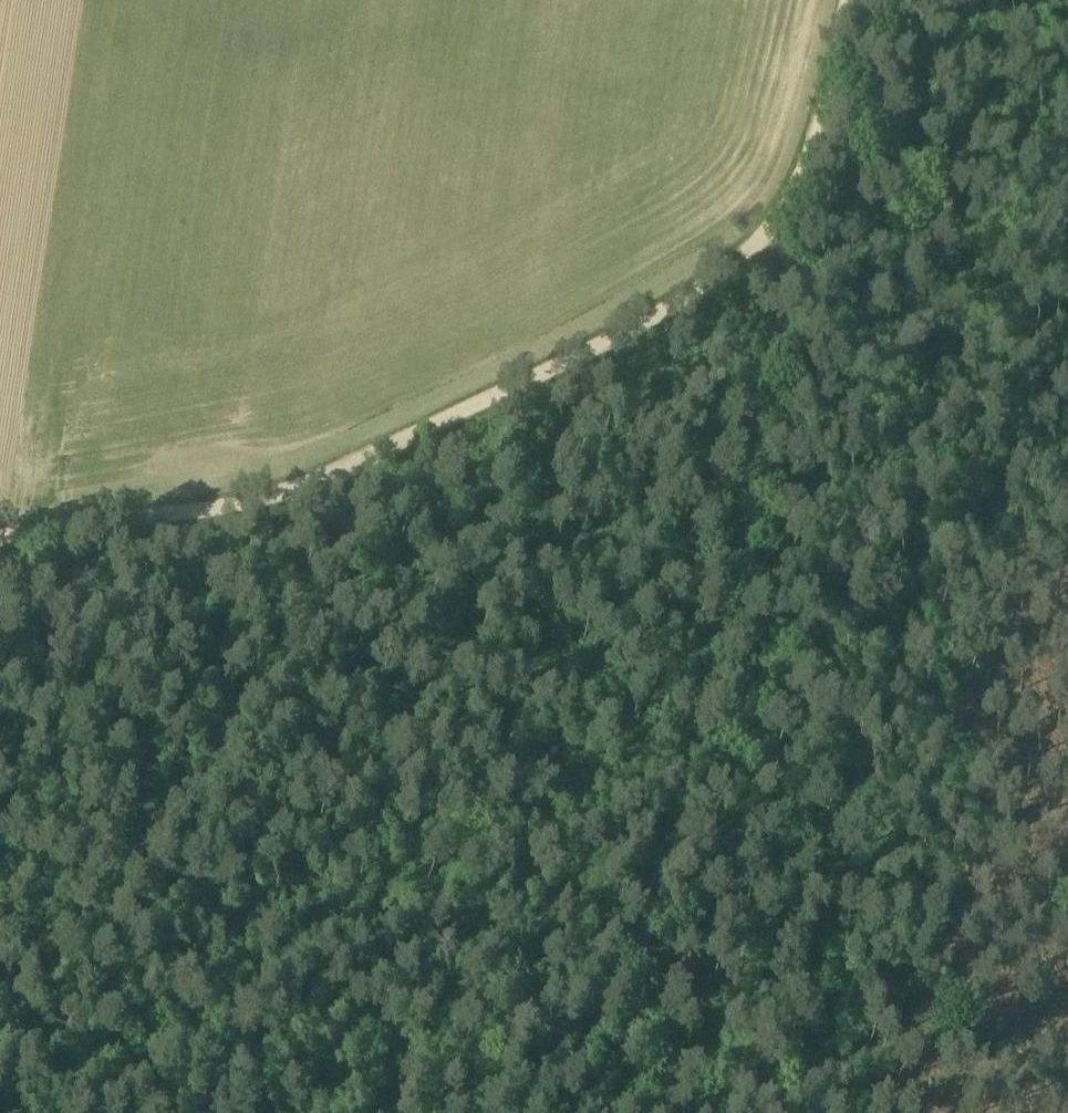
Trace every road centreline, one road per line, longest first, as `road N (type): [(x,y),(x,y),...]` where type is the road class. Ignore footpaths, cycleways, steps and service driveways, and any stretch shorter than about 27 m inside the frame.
road 1 (track): [(848,0),(793,212),(763,250),(720,277),(321,463),(199,504),(0,520)]
road 2 (track): [(763,250),(777,274),(774,308),(643,948),(533,1112)]

